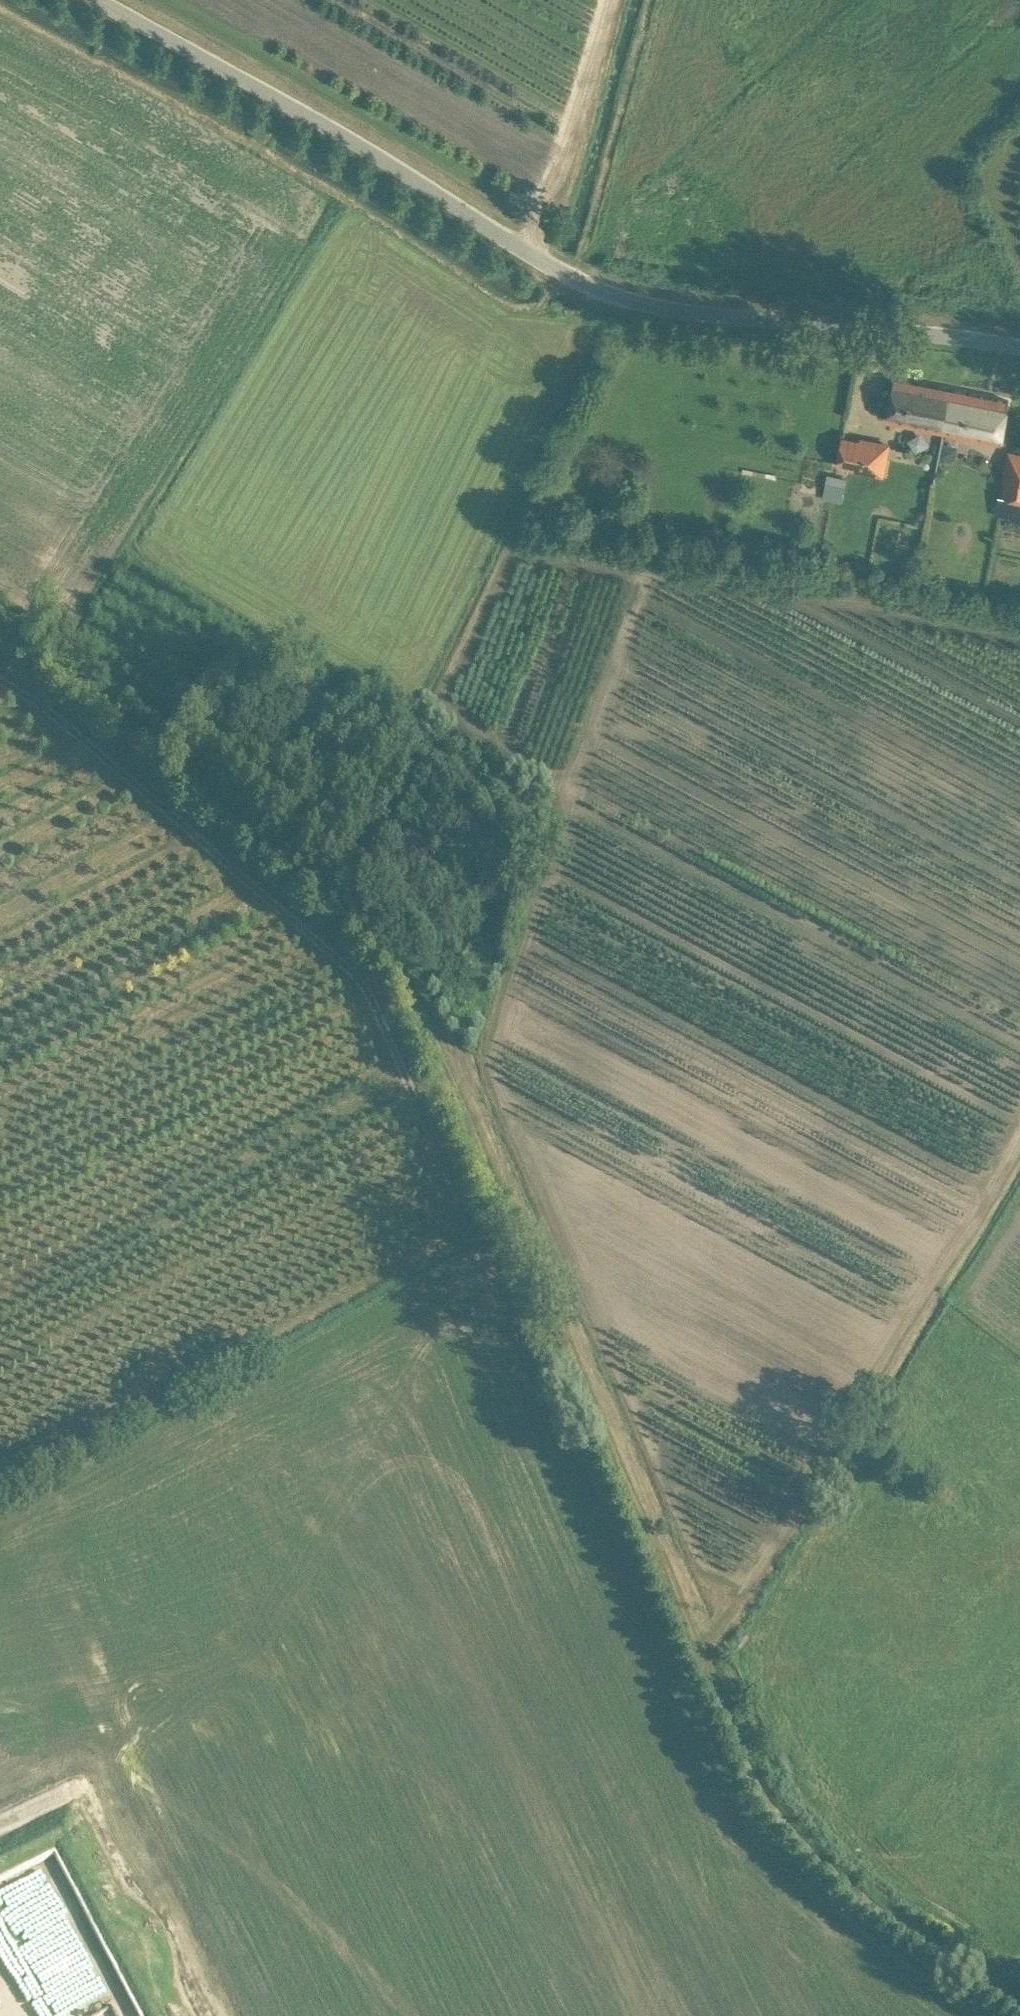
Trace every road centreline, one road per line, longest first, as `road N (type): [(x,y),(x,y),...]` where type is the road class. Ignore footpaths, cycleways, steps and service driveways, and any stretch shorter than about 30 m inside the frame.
road 1 (track): [(0,635),(42,659),(372,920),(425,996),(752,1771),(787,1829),(1019,2013)]
road 2 (unclassified): [(1019,346),(728,317),(604,295),(97,0)]
road 3 (track): [(531,255),(602,0)]

